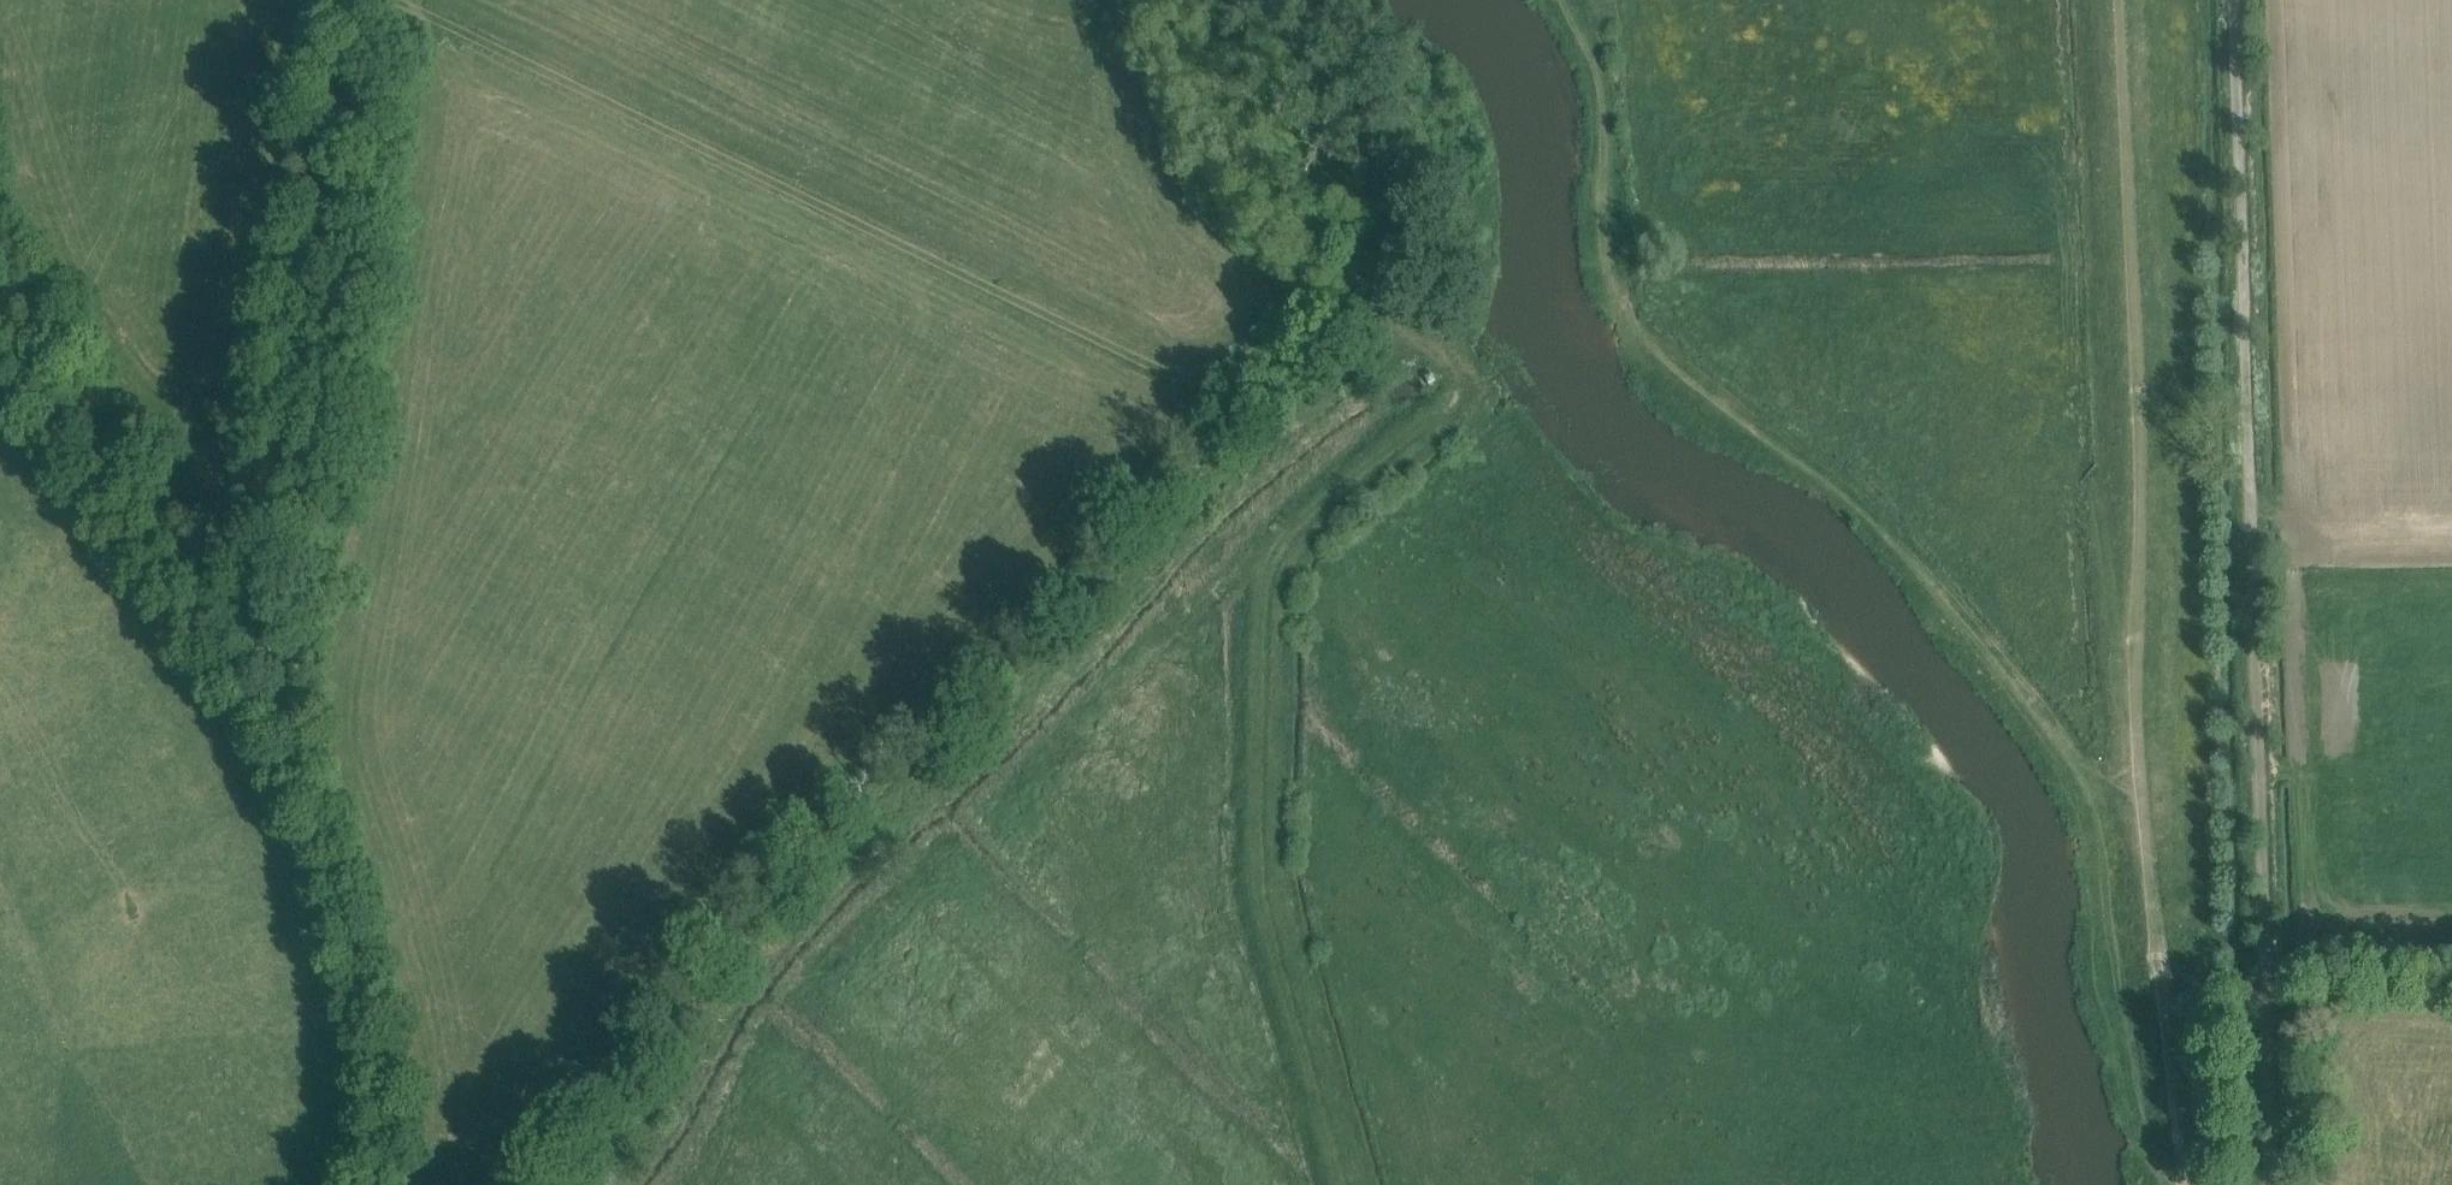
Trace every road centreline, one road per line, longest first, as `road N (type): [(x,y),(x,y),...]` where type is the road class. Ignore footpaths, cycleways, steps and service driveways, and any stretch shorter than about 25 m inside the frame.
road 1 (unclassified): [(2271,1184),(2229,0)]

